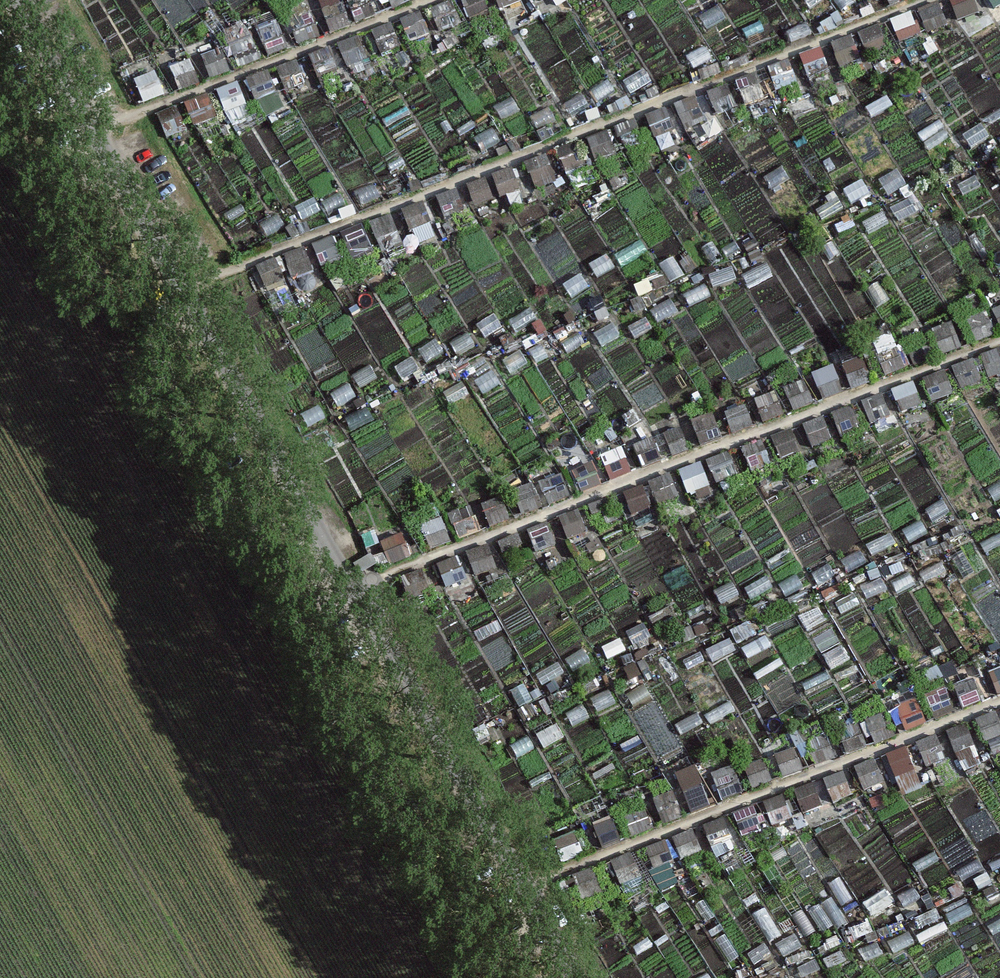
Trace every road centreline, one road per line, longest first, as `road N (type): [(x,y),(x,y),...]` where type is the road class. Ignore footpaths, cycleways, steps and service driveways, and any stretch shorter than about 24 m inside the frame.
road 1 (track): [(19,0),(574,977)]
road 2 (track): [(914,0),(181,289)]
road 3 (track): [(999,342),(353,591)]
road 4 (track): [(523,890),(999,703)]
road 5 (track): [(93,131),(436,0)]

